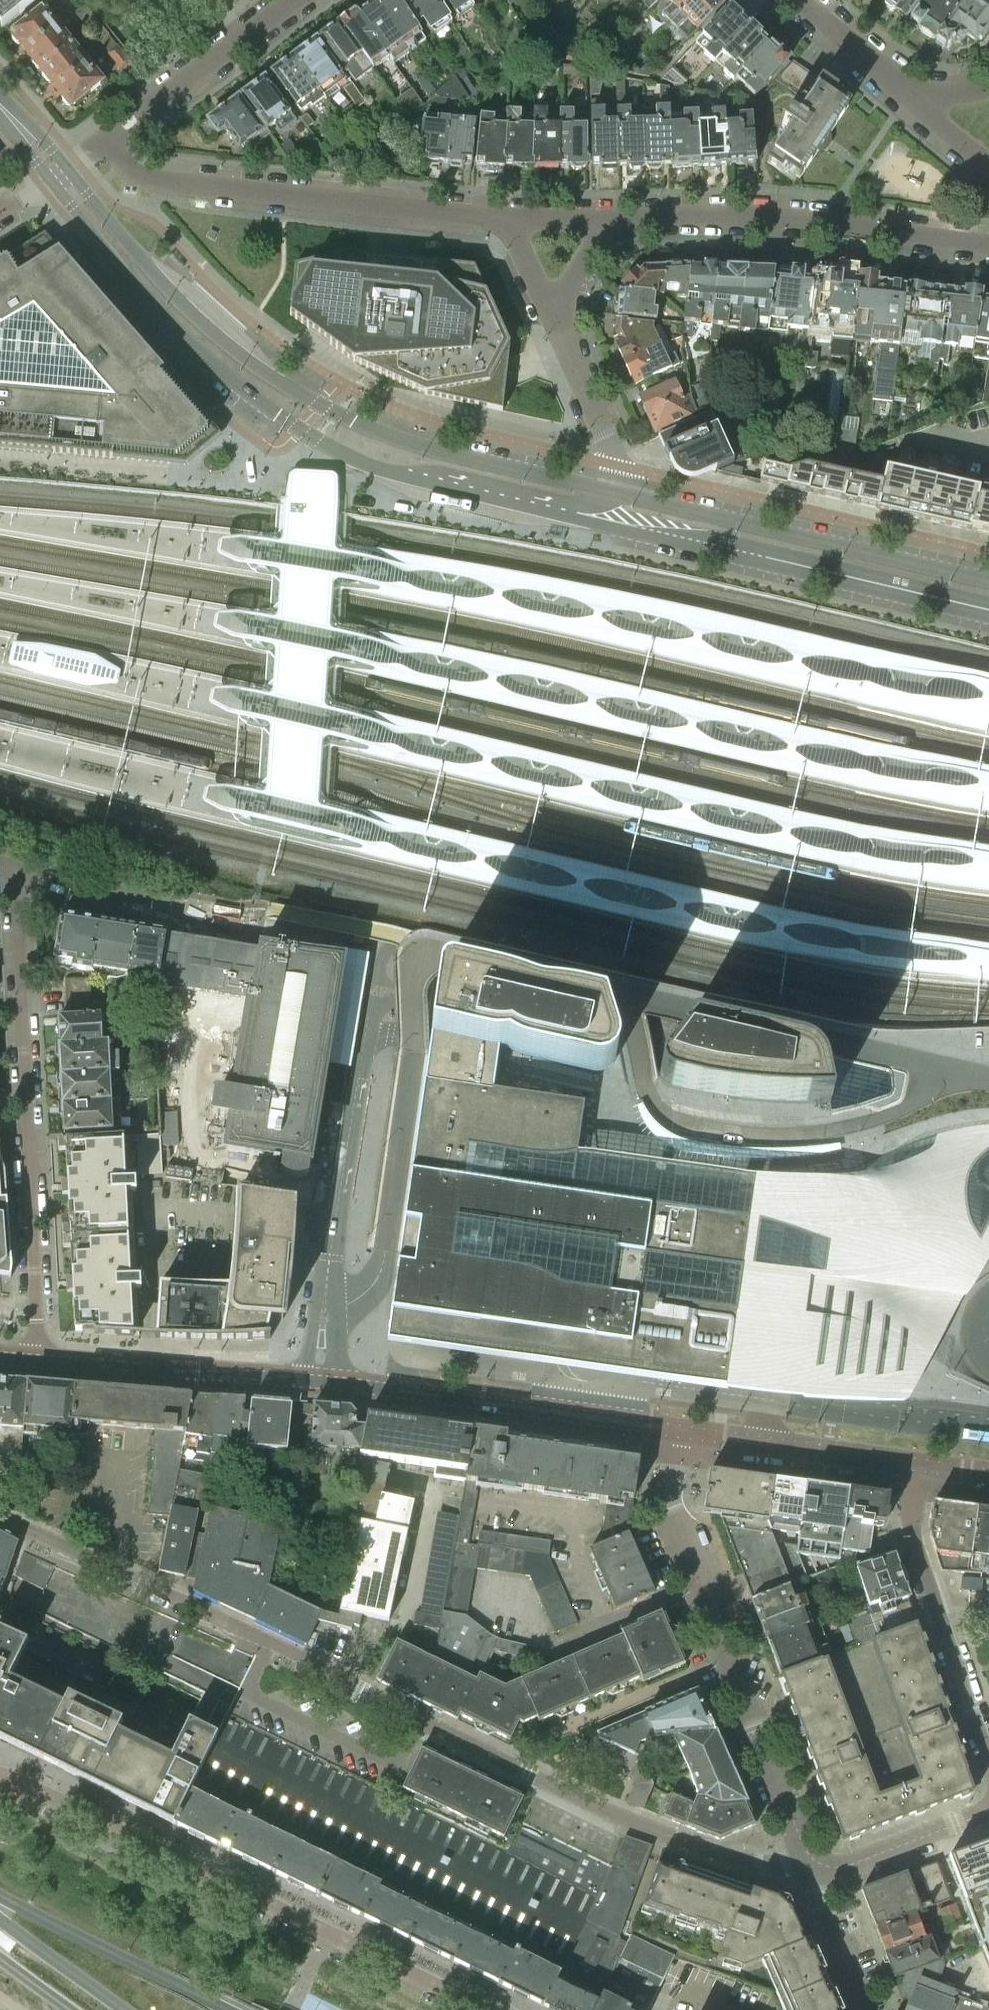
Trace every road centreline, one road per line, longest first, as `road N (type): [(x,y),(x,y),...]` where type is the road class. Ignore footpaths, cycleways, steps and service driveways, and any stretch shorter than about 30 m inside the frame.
road 1 (residential): [(0,1518),(609,1813),(714,1852),(809,1868)]
road 2 (residential): [(325,1307),(368,1292),(387,1253),(419,961),(458,955),(630,993)]
road 3 (residential): [(479,2009),(0,1775)]
road 4 (primary): [(624,492),(460,455),(322,405),(242,360),(161,298)]
road 5 (primary): [(161,298),(254,396),(300,430),(389,470),(588,522)]
road 6 (residential): [(18,872),(37,1361)]
road 7 (residential): [(809,1868),(669,1515),(678,1430)]
road 8 (residential): [(630,993),(648,1091),(683,1121),(764,1135),(831,1131),(909,1106),(928,1092),(939,1066)]
road 9 (residential): [(506,218),(137,178),(101,143)]
road 10 (primary): [(588,522),(988,618)]
road 11 (residential): [(988,247),(823,224),(611,219)]
road 12 (primary): [(988,580),(624,492)]
road 13 (tertiary): [(678,1430),(319,1381)]
road 14 (residential): [(630,993),(939,1066)]
road 15 (residential): [(919,1464),(914,1533),(988,1758)]
road 16 (tertiary): [(319,1381),(37,1361)]
road 17 (residential): [(363,1048),(325,1307)]
road 18 (primary): [(227,2009),(0,1895)]
road 19 (residential): [(295,0),(101,143)]
road 20 (residential): [(222,908),(18,872)]
road 21 (residential): [(624,492),(627,469),(550,310)]
road 22 (residential): [(988,1810),(836,1870),(809,1868)]
road 23 (primary): [(161,298),(56,177)]
road 24 (primary): [(123,2009),(0,1918)]
road 25 (residential): [(866,2009),(809,1868)]
road 26 (tertiary): [(828,1451),(678,1430)]
road 27 (residential): [(905,95),(803,0)]

